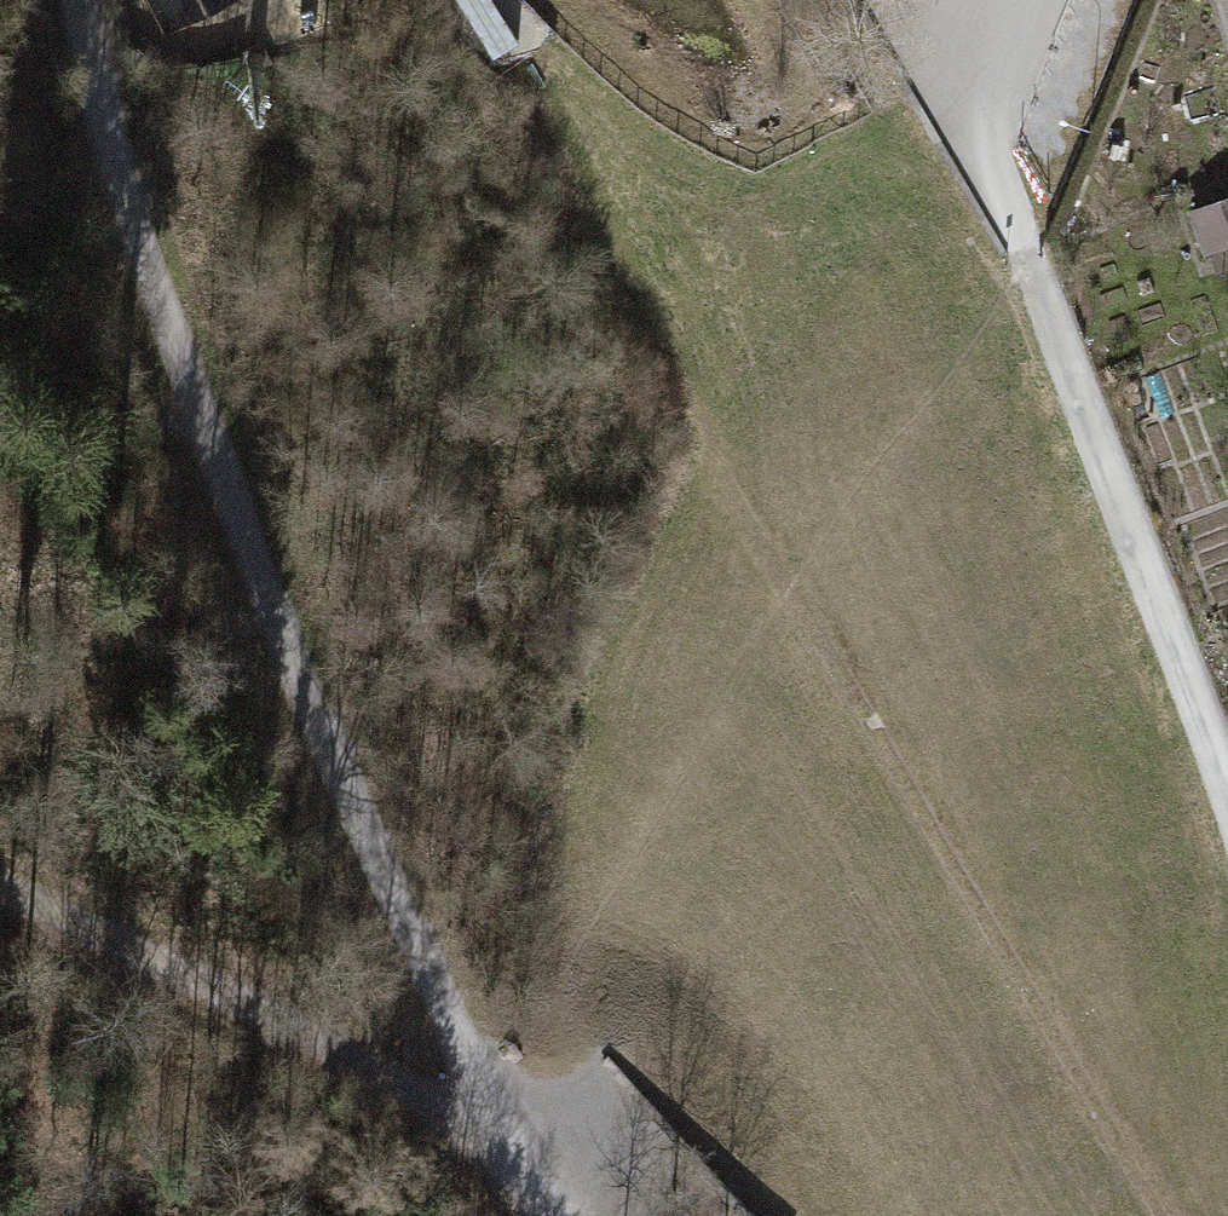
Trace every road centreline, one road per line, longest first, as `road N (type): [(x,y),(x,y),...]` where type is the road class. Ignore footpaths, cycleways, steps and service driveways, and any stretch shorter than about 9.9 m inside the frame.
road 1 (motorway): [(368,0),(793,786),(1060,1215)]
road 2 (motorway): [(1227,1115),(838,461),(596,0)]
road 3 (track): [(491,1153),(437,990),(299,680),(194,398),(107,139),(81,0)]
road 4 (track): [(1227,818),(1026,255)]
road 5 (track): [(0,892),(333,1045),(491,1153)]

